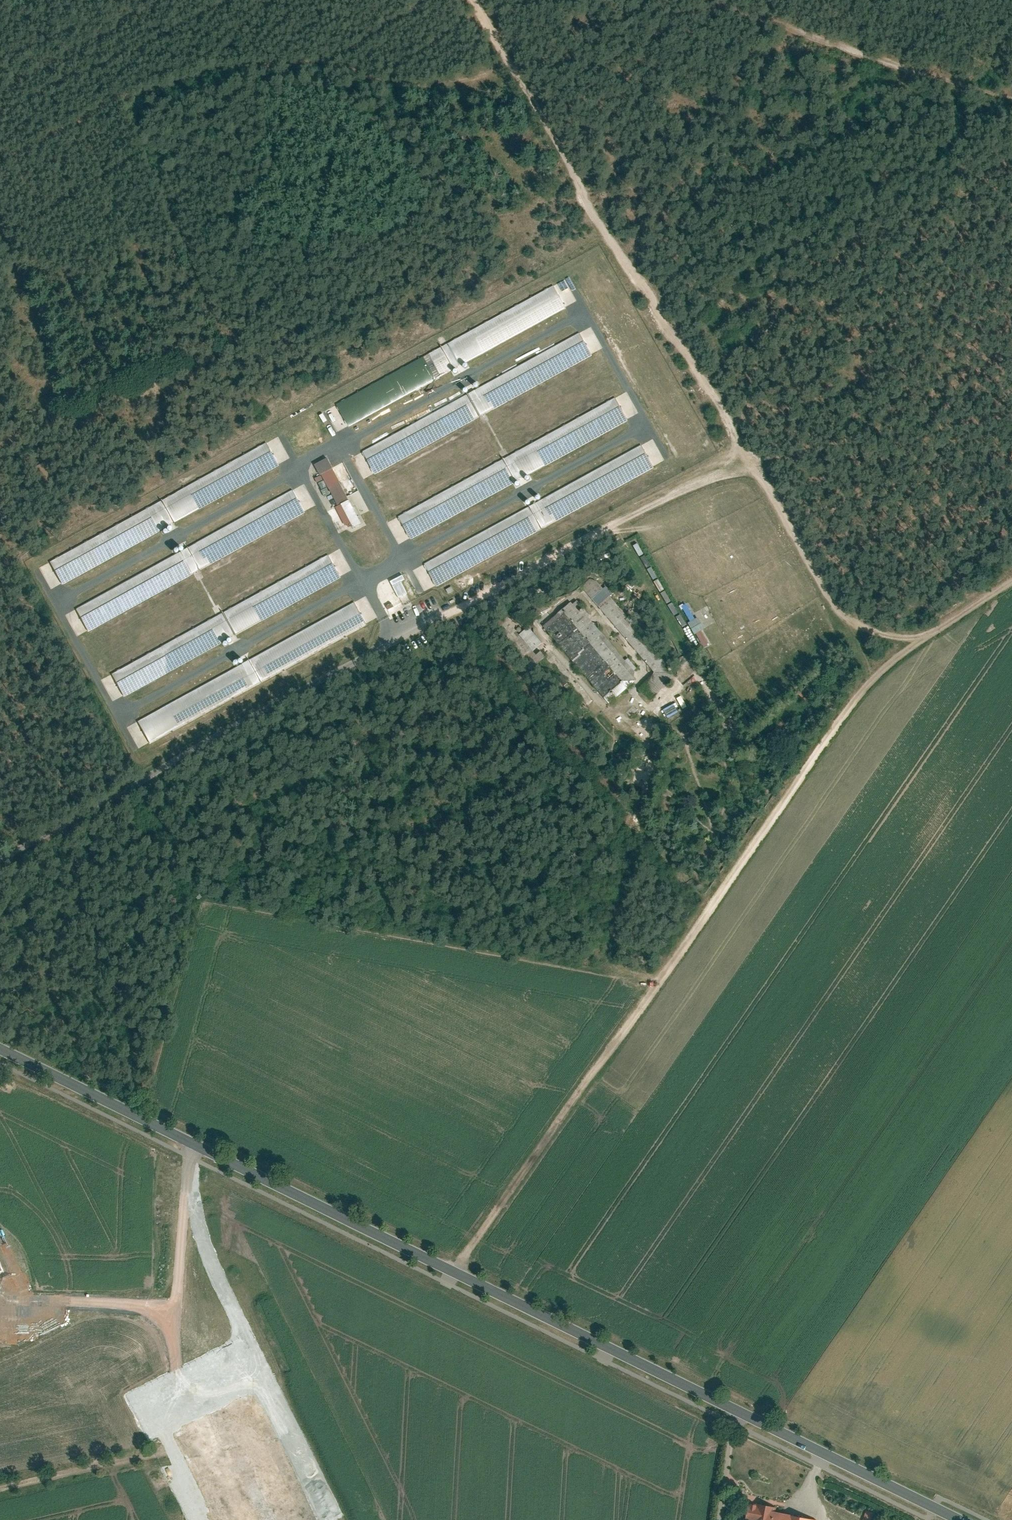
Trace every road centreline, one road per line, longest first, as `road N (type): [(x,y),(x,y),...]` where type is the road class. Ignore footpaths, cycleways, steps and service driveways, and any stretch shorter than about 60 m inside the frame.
road 1 (track): [(342,447),(338,439),(287,467),(290,475),(56,606),(117,719),(648,426)]
road 2 (tertiary): [(0,1051),(959,1519)]
road 3 (track): [(452,1272),(873,679),(1011,581)]
road 4 (track): [(922,637),(865,628),(827,598),(682,345),(602,229),(474,0)]
road 5 (track): [(342,447),(435,621),(694,481),(752,471)]
road 6 (track): [(0,151),(104,94),(220,61),(336,56),(454,80),(511,64)]
road 7 (unclassified): [(0,859),(435,621)]
road 8 (track): [(188,1143),(173,1450),(0,1491)]
road 9 (track): [(1011,102),(926,79),(717,0)]
road 10 (track): [(749,465),(875,427),(936,389),(1011,365)]
road 11 (track): [(585,313),(342,447)]
road 12 (track): [(295,462),(396,642)]
road 13 (track): [(863,627),(1011,489)]
road 14 (track): [(663,974),(618,963),(609,949),(635,813)]
road 15 (track): [(567,281),(665,456)]

